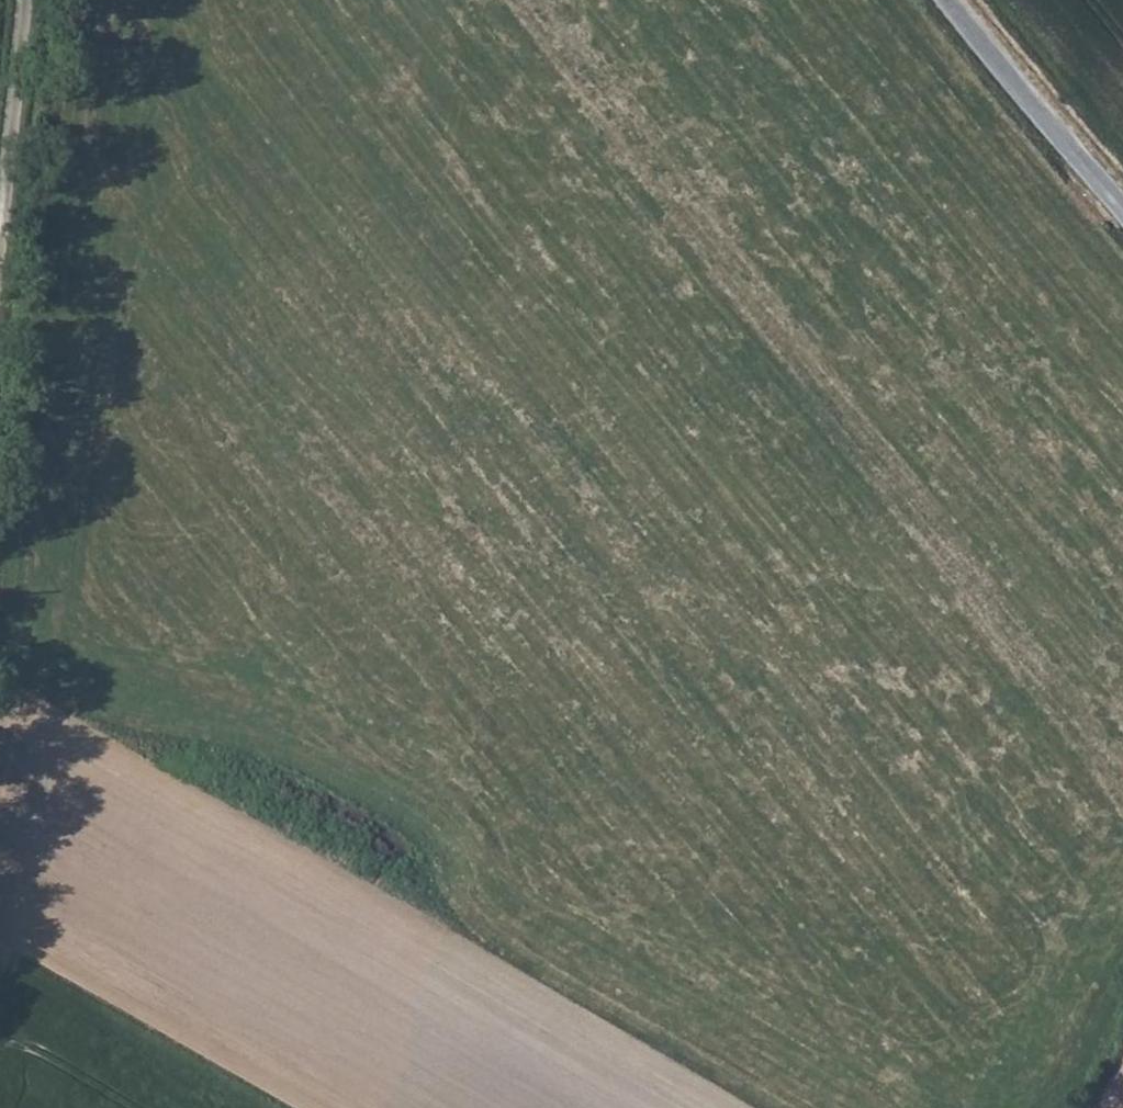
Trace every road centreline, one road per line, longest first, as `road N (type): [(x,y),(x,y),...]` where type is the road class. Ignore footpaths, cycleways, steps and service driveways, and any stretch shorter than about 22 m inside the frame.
road 1 (unclassified): [(1122,205),(952,0)]
road 2 (unclassified): [(19,0),(0,196)]

